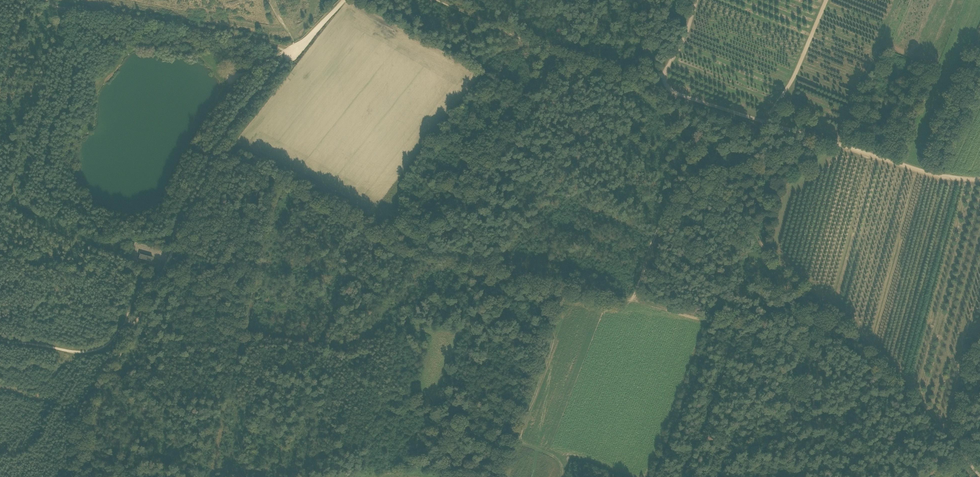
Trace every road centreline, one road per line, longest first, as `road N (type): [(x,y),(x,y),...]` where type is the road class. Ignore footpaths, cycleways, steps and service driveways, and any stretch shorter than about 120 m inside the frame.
road 1 (track): [(650,86),(719,178),(719,190),(743,206),(756,230),(751,246),(824,310),(979,476)]
road 2 (track): [(290,188),(390,243),(632,300),(679,191),(718,183)]
road 3 (track): [(979,181),(669,92),(665,67),(683,45),(699,0)]
road 4 (track): [(298,49),(218,143),(132,328)]
road 5 (track): [(212,476),(290,188)]
road 6 (track): [(59,9),(13,184),(52,226)]
road 7 (track): [(59,9),(285,51)]
road 8 (track): [(824,310),(714,319),(632,300)]
road 9 (track): [(570,286),(521,443)]
road 10 (track): [(132,328),(82,425),(73,476)]
road 11 (track): [(762,120),(781,101),(824,0)]
road 12 (track): [(125,325),(111,344),(85,352),(0,342)]

